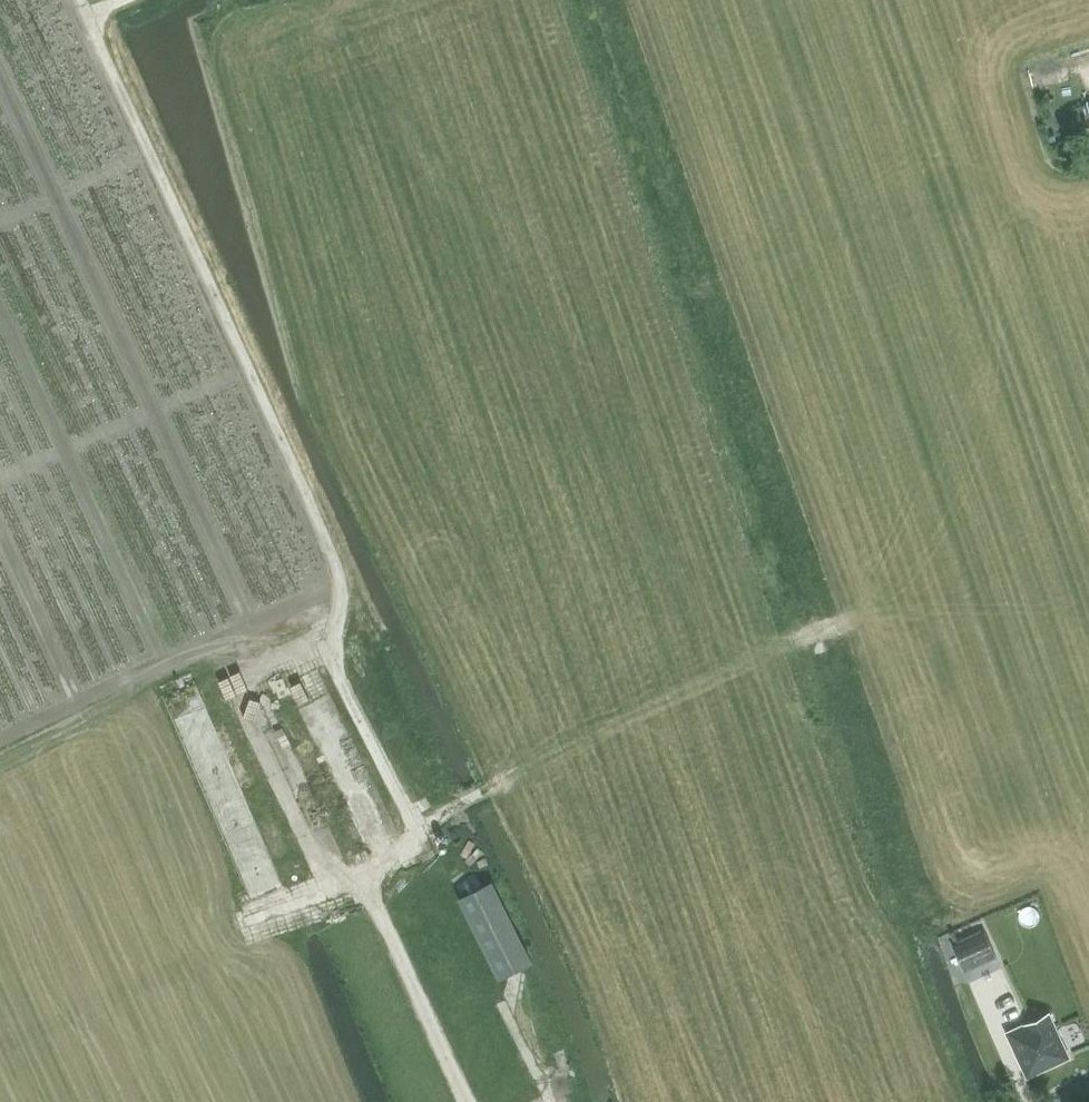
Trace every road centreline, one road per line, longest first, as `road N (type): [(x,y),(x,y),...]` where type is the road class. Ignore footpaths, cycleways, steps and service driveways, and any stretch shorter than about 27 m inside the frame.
road 1 (track): [(86,0),(328,533),(345,597),(340,654),(435,868),(215,954),(0,1053)]

